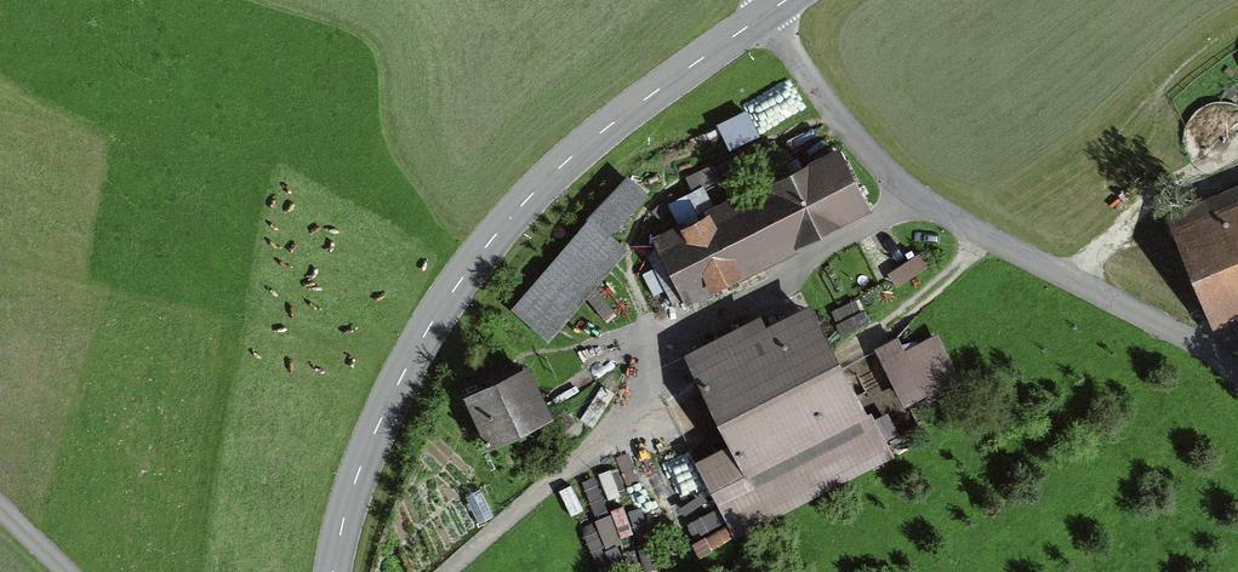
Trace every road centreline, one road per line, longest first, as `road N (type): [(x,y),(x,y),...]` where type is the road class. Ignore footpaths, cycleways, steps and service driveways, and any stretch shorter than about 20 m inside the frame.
road 1 (tertiary): [(785,0),(578,149),(455,285),(360,463),(332,571)]
road 2 (track): [(766,0),(827,100),(903,183),(977,233),(1181,335),(1237,375)]
road 3 (track): [(447,571),(626,412),(654,355),(681,332),(915,192)]
road 4 (track): [(1068,278),(1237,162)]

